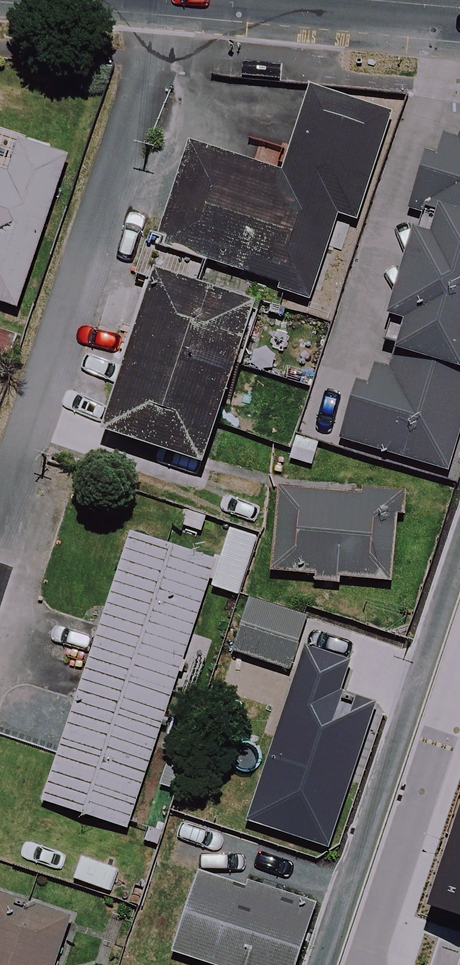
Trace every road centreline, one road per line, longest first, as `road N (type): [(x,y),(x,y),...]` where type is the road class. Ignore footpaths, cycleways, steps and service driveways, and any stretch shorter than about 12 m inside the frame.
road 1 (residential): [(360,964),(459,672)]

